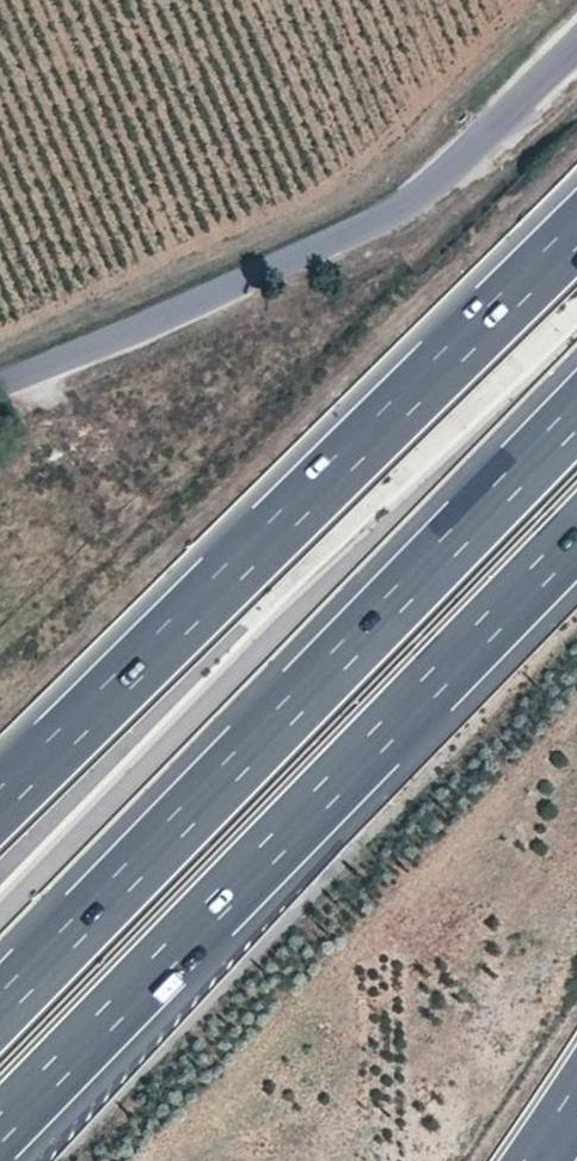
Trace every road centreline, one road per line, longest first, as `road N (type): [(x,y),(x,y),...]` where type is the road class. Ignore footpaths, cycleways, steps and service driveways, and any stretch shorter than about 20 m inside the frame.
road 1 (motorway): [(0,1130),(576,536)]
road 2 (motorway): [(576,415),(0,1008)]
road 3 (motorway): [(576,231),(0,803)]
road 4 (unclassified): [(576,45),(407,204),(188,309),(0,383)]

